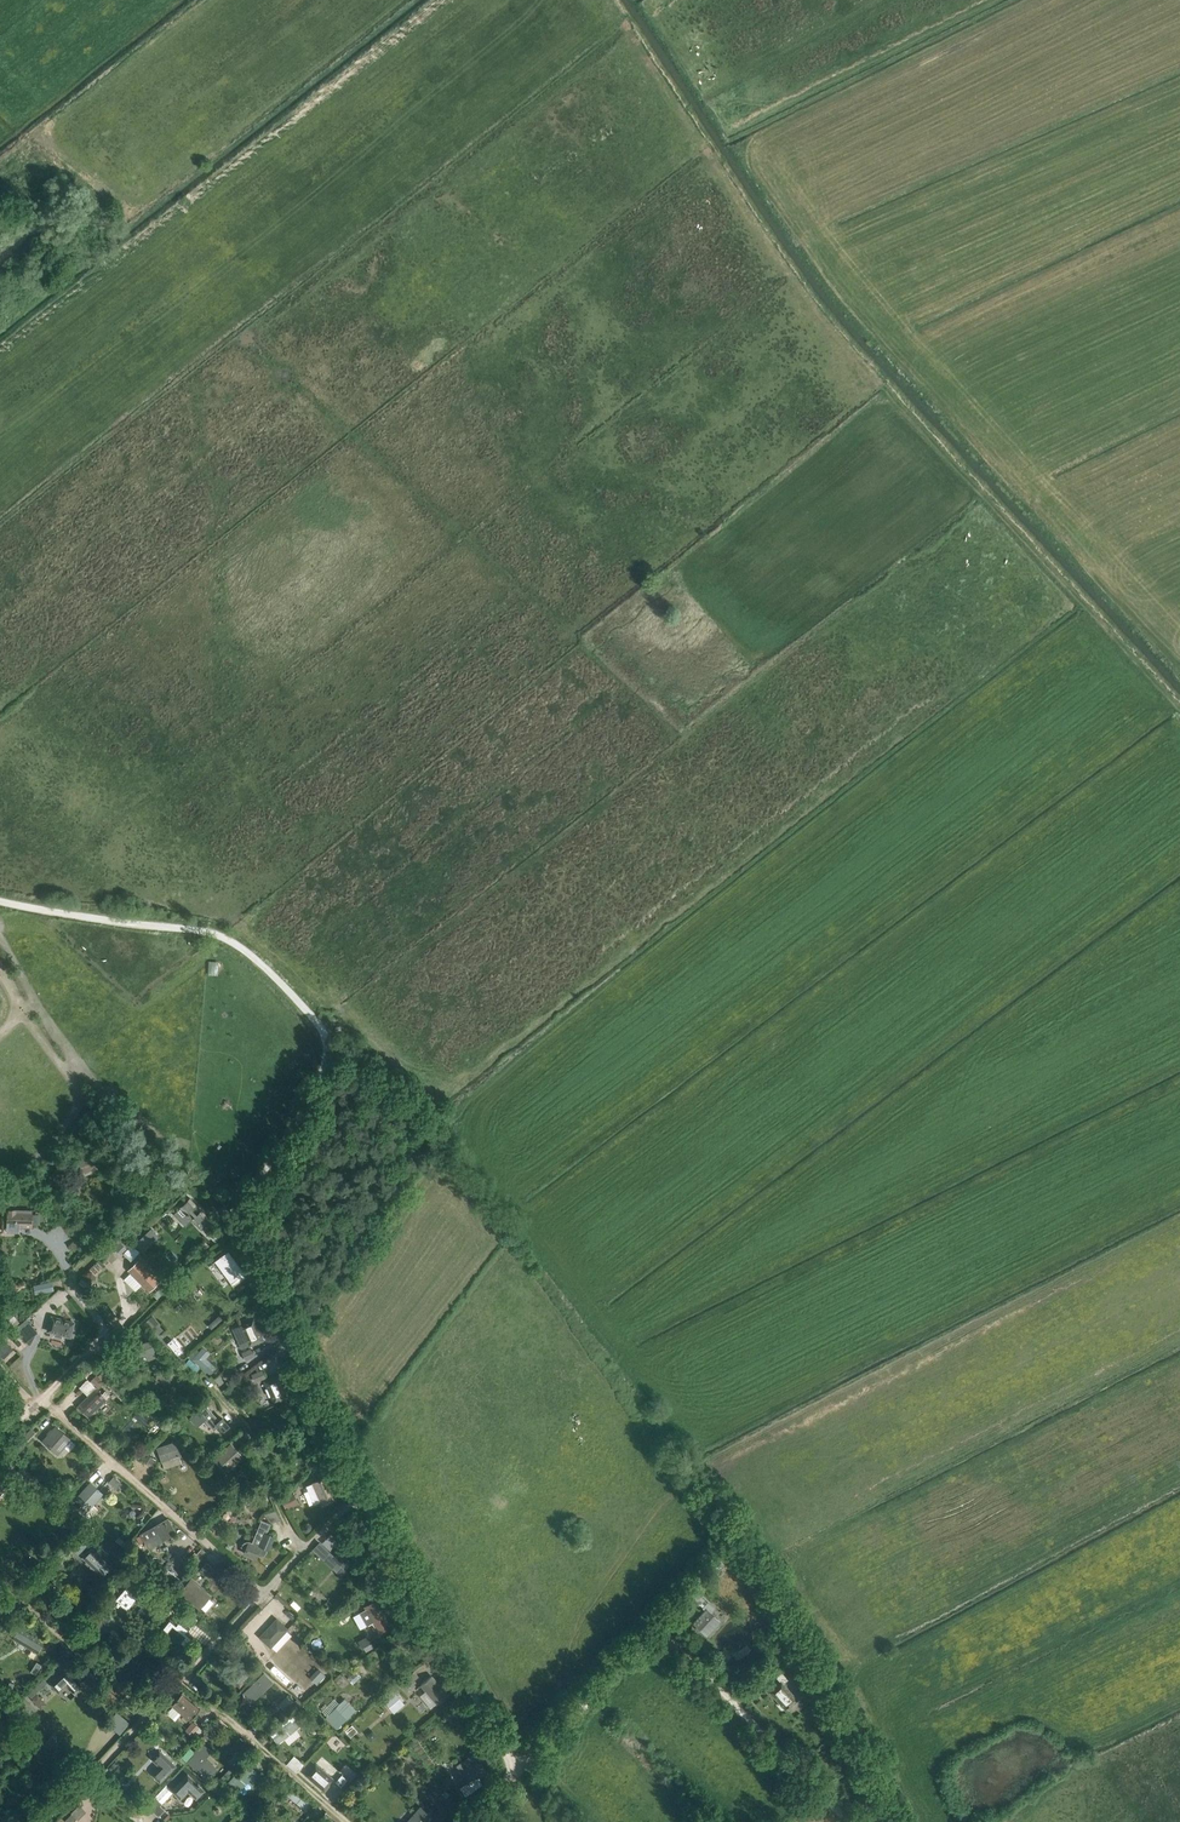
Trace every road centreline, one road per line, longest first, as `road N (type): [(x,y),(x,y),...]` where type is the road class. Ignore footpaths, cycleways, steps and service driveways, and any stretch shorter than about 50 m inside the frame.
road 1 (track): [(0,902),(206,930),(279,981),(324,1034),(326,1060),(250,1192),(248,1244),(365,1496),(516,1775)]
road 2 (track): [(516,1775),(650,1640),(670,1638),(853,1821)]
road 3 (track): [(365,1496),(349,1503),(50,1821)]
road 4 (track): [(41,1397),(266,1593)]
road 5 (track): [(304,1551),(243,1423),(184,1361)]
road 6 (track): [(0,1432),(104,1339),(104,1324),(73,1288)]
road 7 (track): [(152,1713),(20,1600),(0,1617)]
road 8 (track): [(346,1821),(202,1698)]

